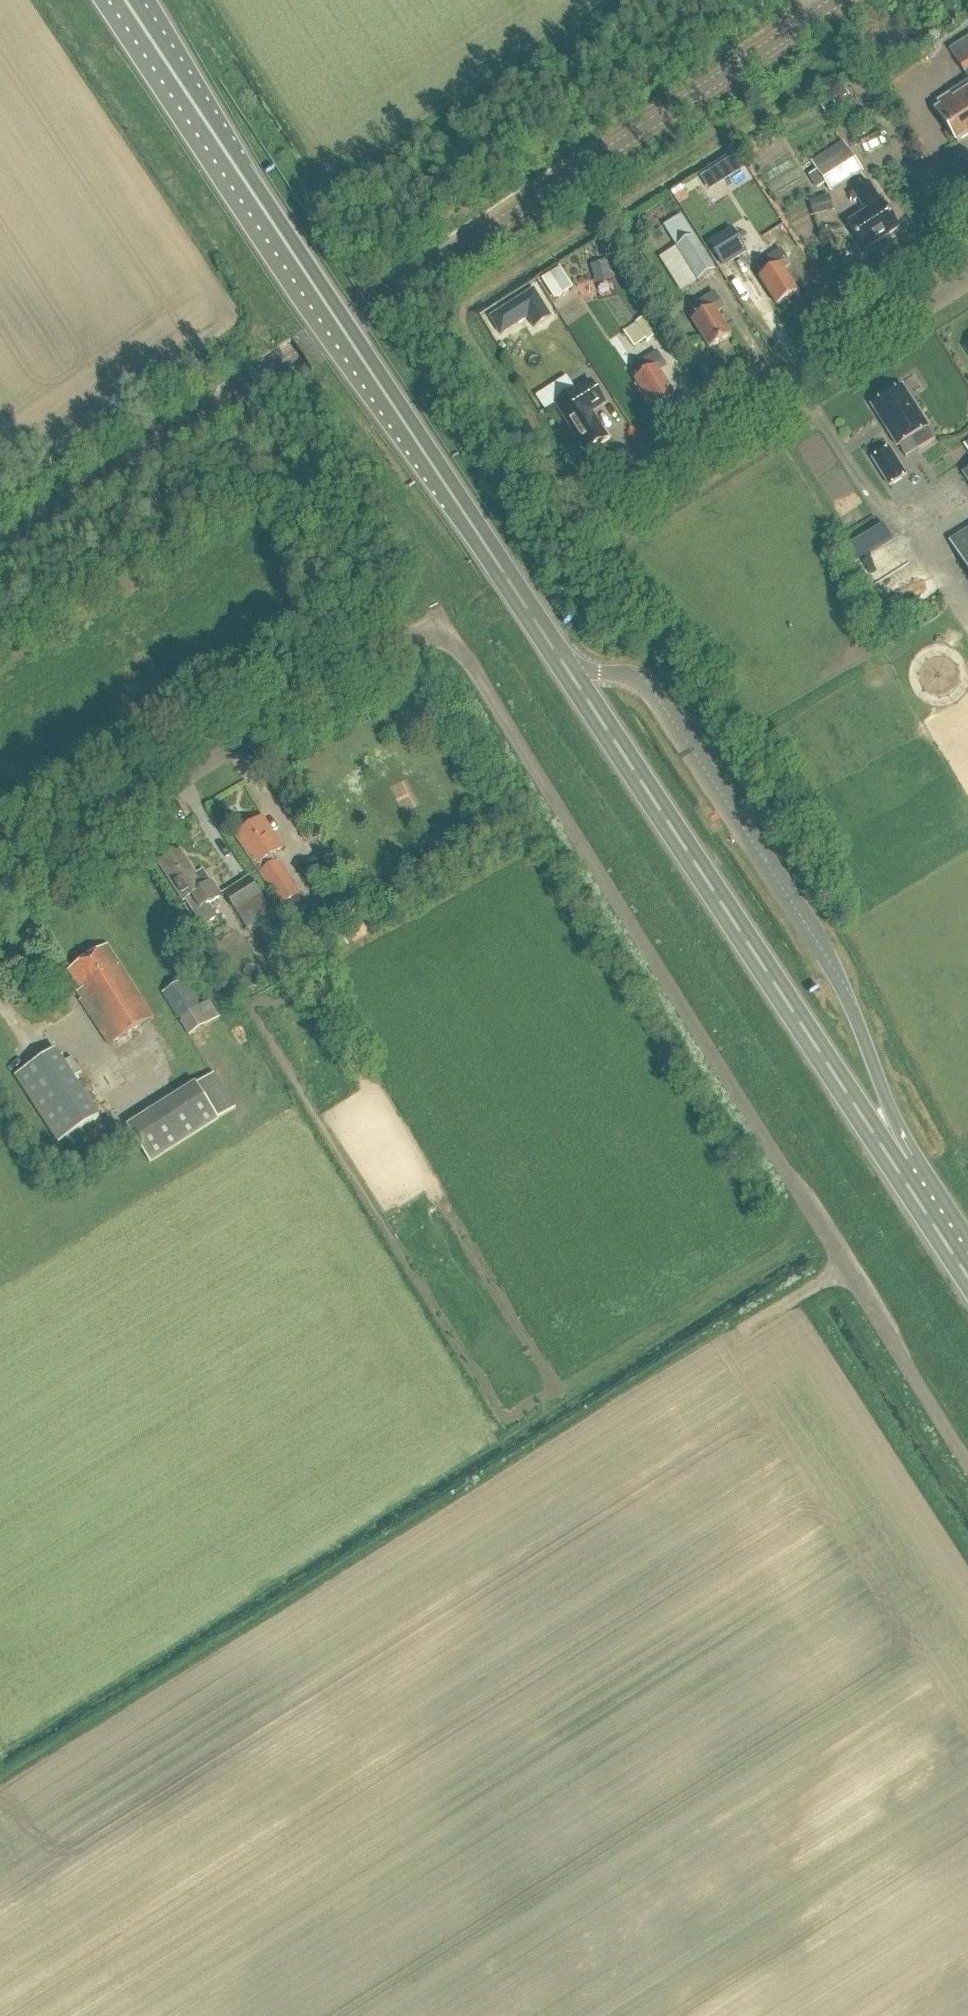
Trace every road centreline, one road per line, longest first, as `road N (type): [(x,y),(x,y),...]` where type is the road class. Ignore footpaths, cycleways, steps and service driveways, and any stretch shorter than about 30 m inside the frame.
road 1 (tertiary): [(0,556),(842,0)]
road 2 (unclassified): [(967,1459),(436,616)]
road 3 (trunk): [(561,658),(125,0)]
road 4 (trunk): [(897,1169),(561,658)]
road 5 (unclassified): [(0,893),(436,616)]
road 6 (residential): [(594,522),(967,280)]
road 7 (trunk): [(897,1169),(884,1100),(854,1017)]
road 8 (trunk): [(967,1278),(897,1169)]

